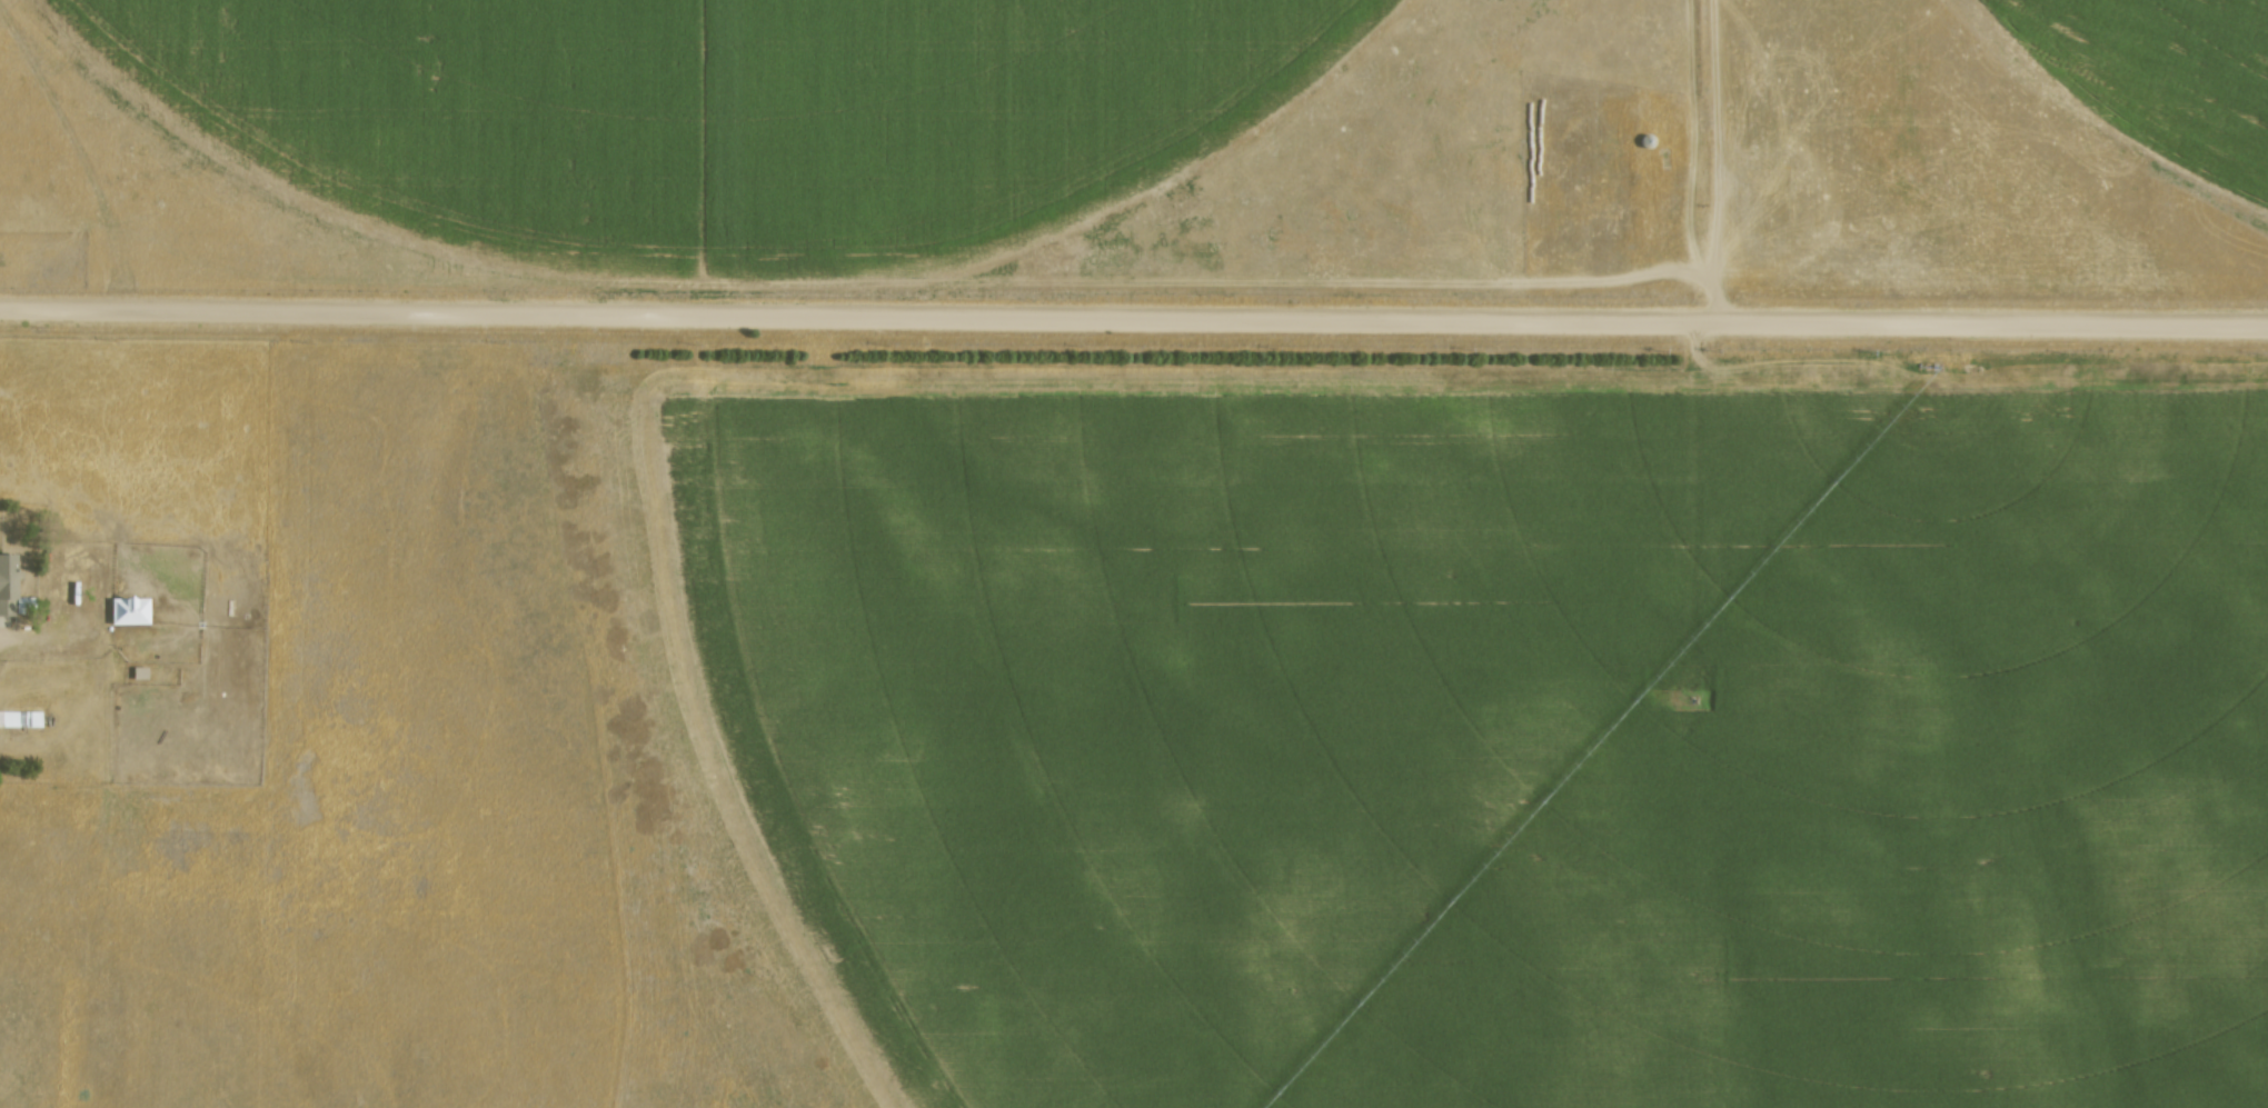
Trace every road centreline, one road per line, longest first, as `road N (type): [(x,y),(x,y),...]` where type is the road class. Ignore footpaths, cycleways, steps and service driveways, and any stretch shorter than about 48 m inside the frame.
road 1 (residential): [(0,308),(2267,323)]

